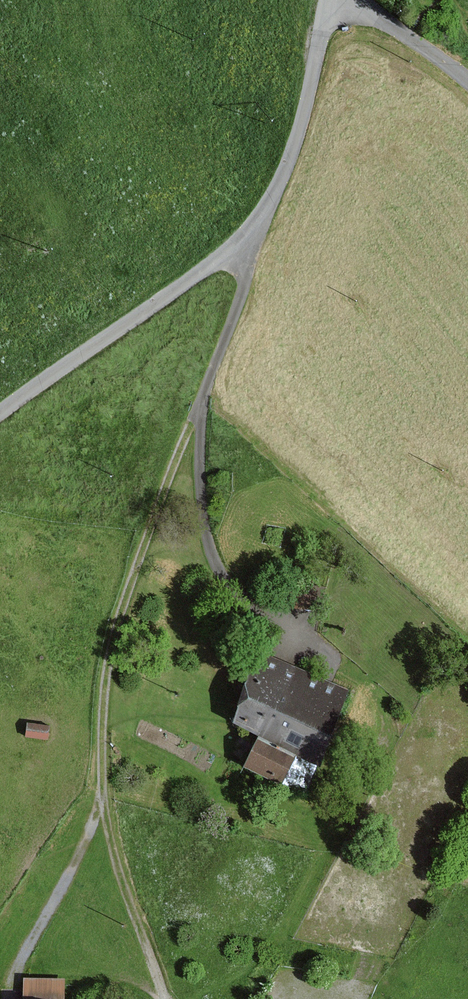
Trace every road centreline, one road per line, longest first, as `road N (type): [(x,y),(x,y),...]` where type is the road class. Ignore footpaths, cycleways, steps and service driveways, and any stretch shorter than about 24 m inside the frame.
road 1 (track): [(239,238),(244,262),(223,345),(138,552),(99,702),(100,812),(161,998)]
road 2 (residential): [(326,0),(301,122),(254,220),(206,267),(0,412)]
road 3 (track): [(197,404),(197,470),(211,555),(260,611),(364,686),(378,708),(382,738)]
road 4 (track): [(100,812),(12,973)]
road 5 (unclassified): [(467,83),(342,0)]

